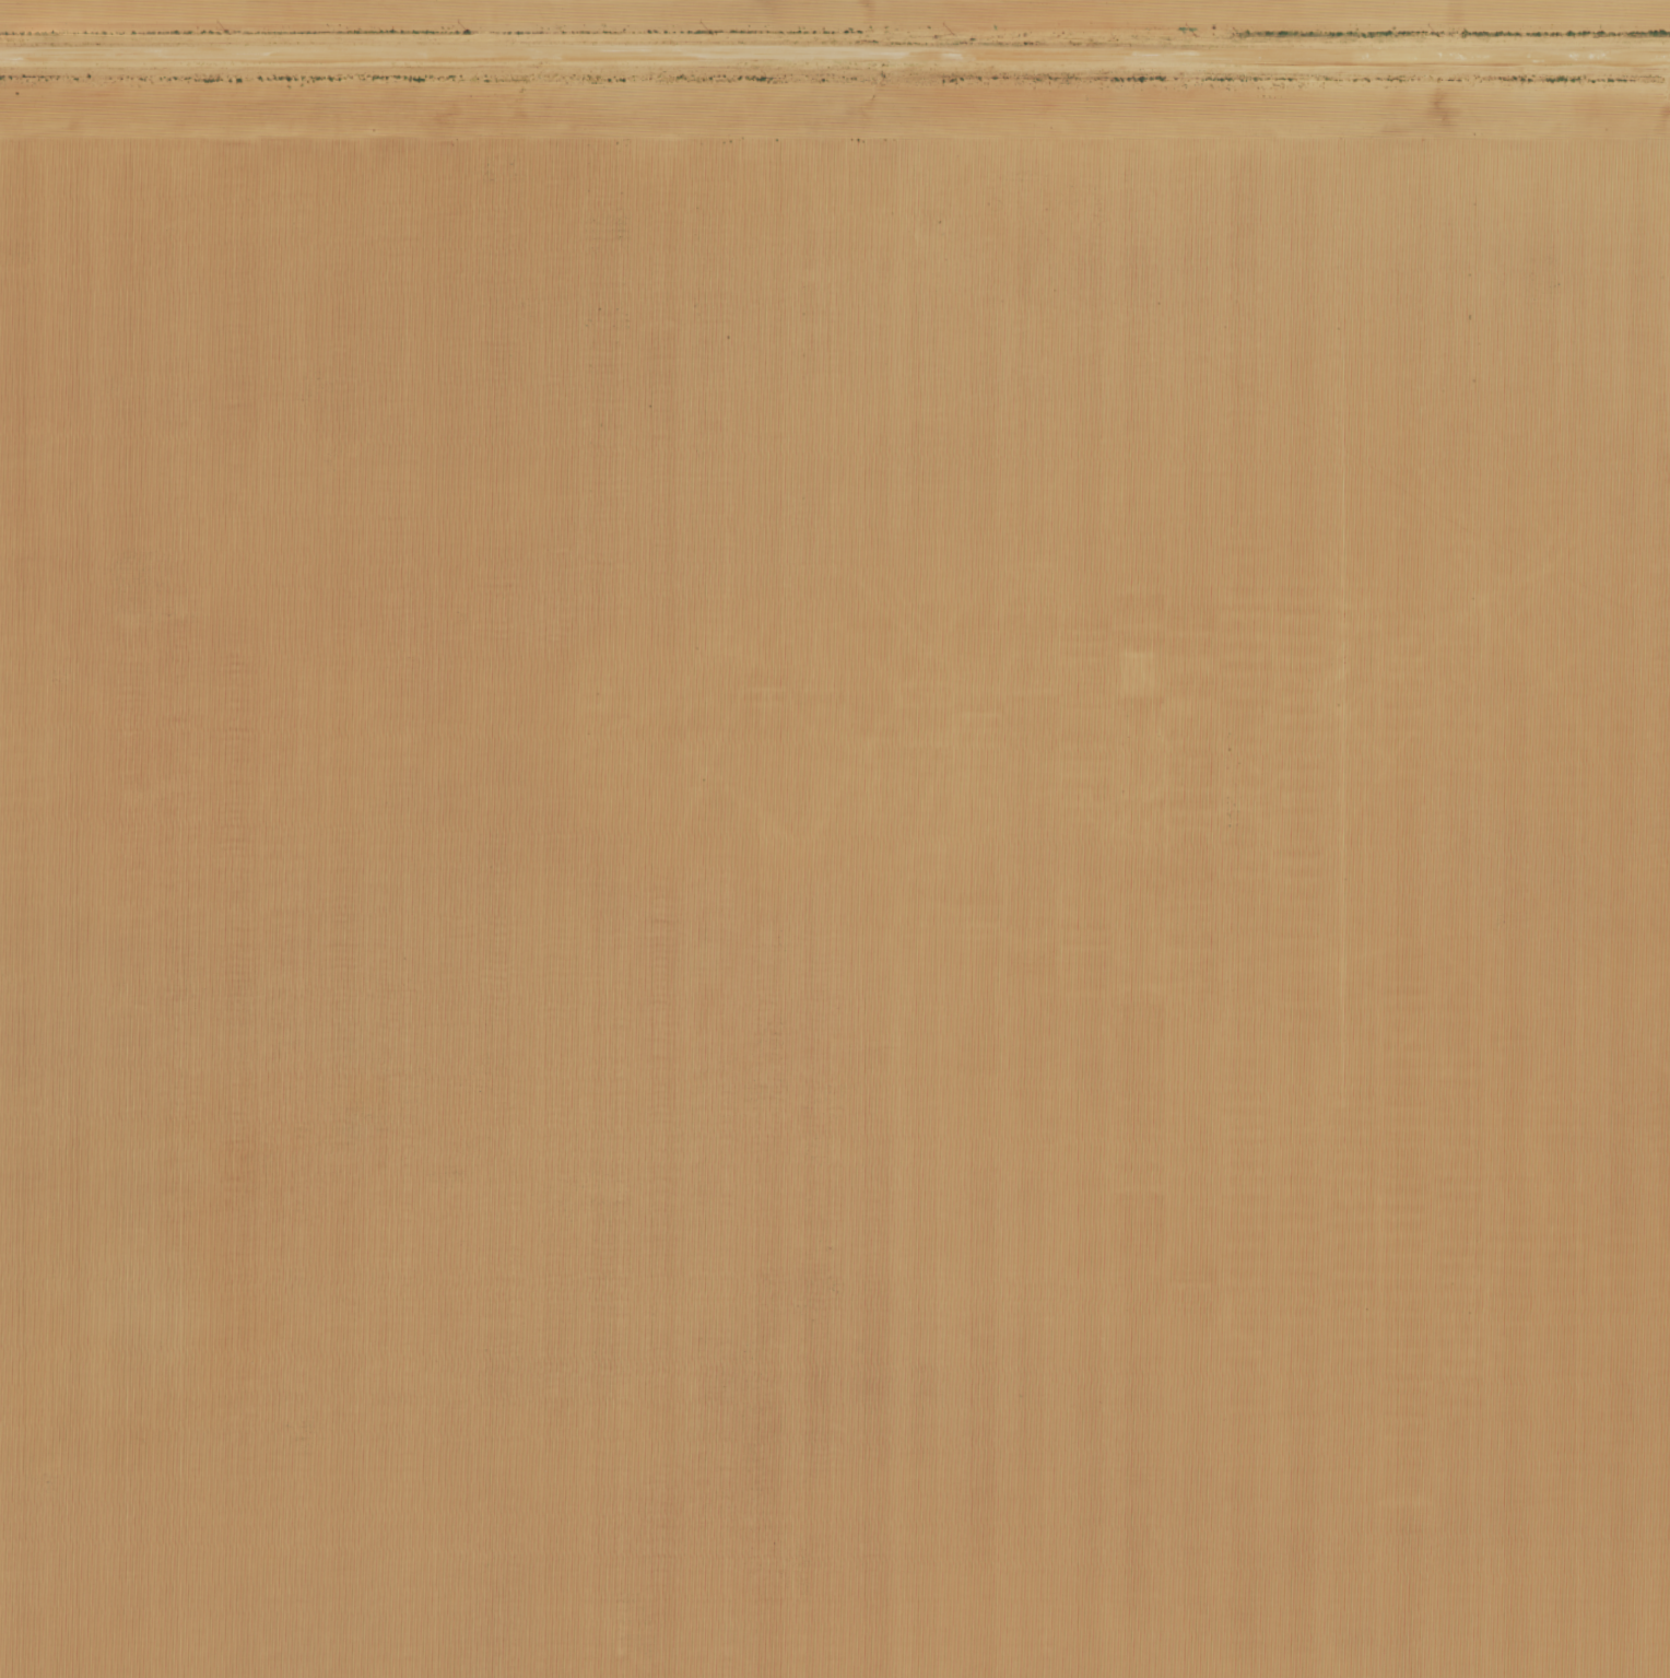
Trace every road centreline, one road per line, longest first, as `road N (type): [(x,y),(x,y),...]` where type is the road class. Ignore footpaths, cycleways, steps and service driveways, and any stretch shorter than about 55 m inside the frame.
road 1 (residential): [(1669,23),(0,31)]

